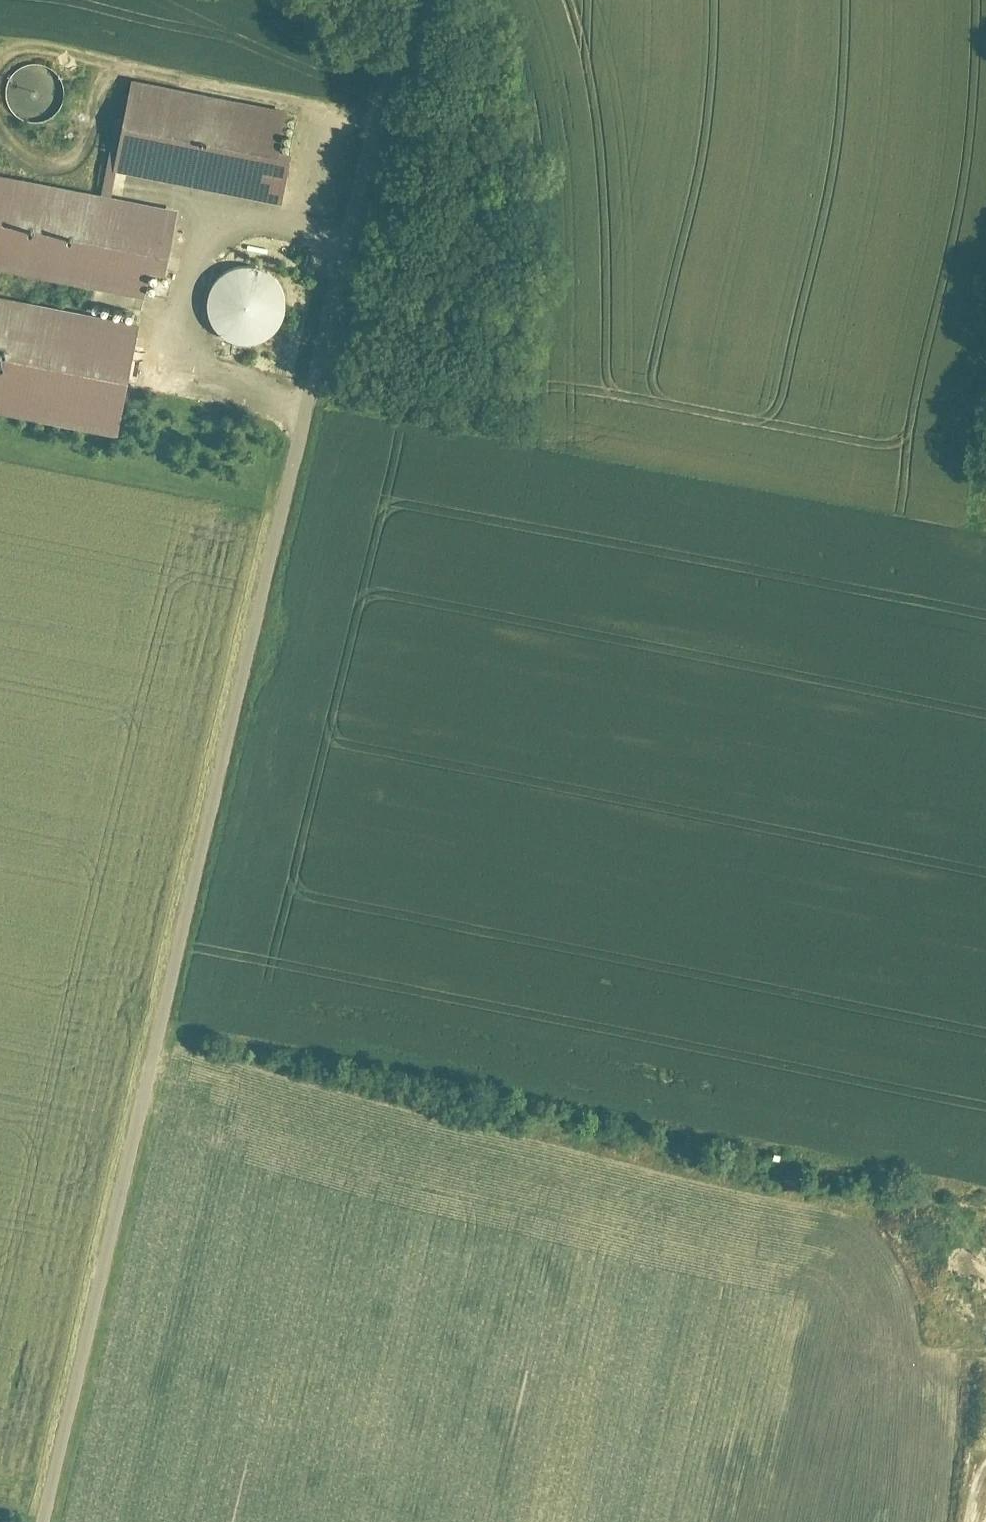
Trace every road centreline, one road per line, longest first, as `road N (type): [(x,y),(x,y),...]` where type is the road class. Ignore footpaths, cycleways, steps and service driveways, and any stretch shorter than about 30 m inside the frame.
road 1 (residential): [(50,1521),(413,23),(426,0)]

